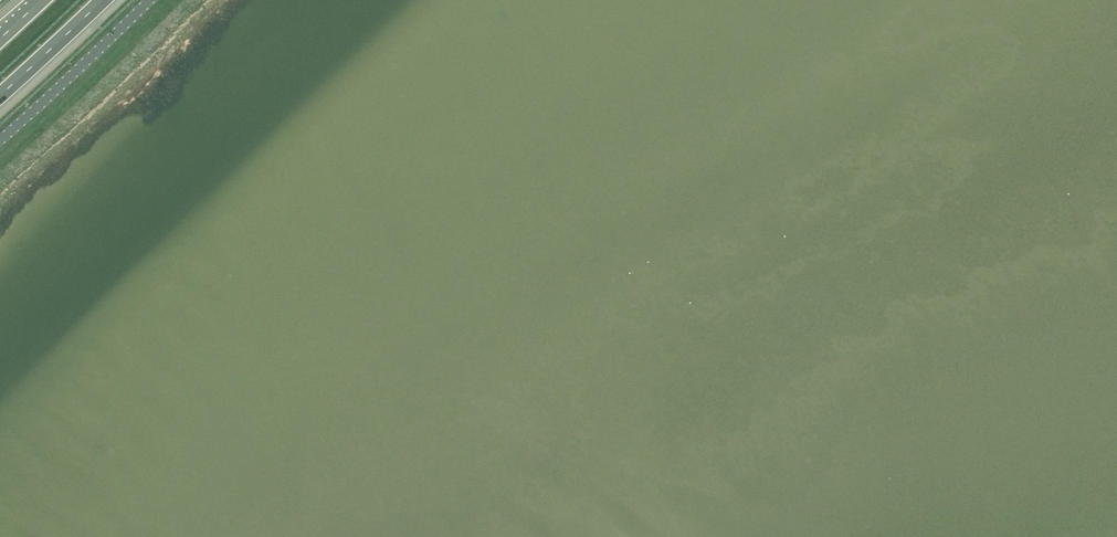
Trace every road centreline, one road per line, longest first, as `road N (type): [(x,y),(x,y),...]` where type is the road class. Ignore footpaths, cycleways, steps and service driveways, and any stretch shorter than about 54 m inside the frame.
road 1 (unclassified): [(0,141),(149,0)]
road 2 (motorway): [(0,99),(104,0)]

